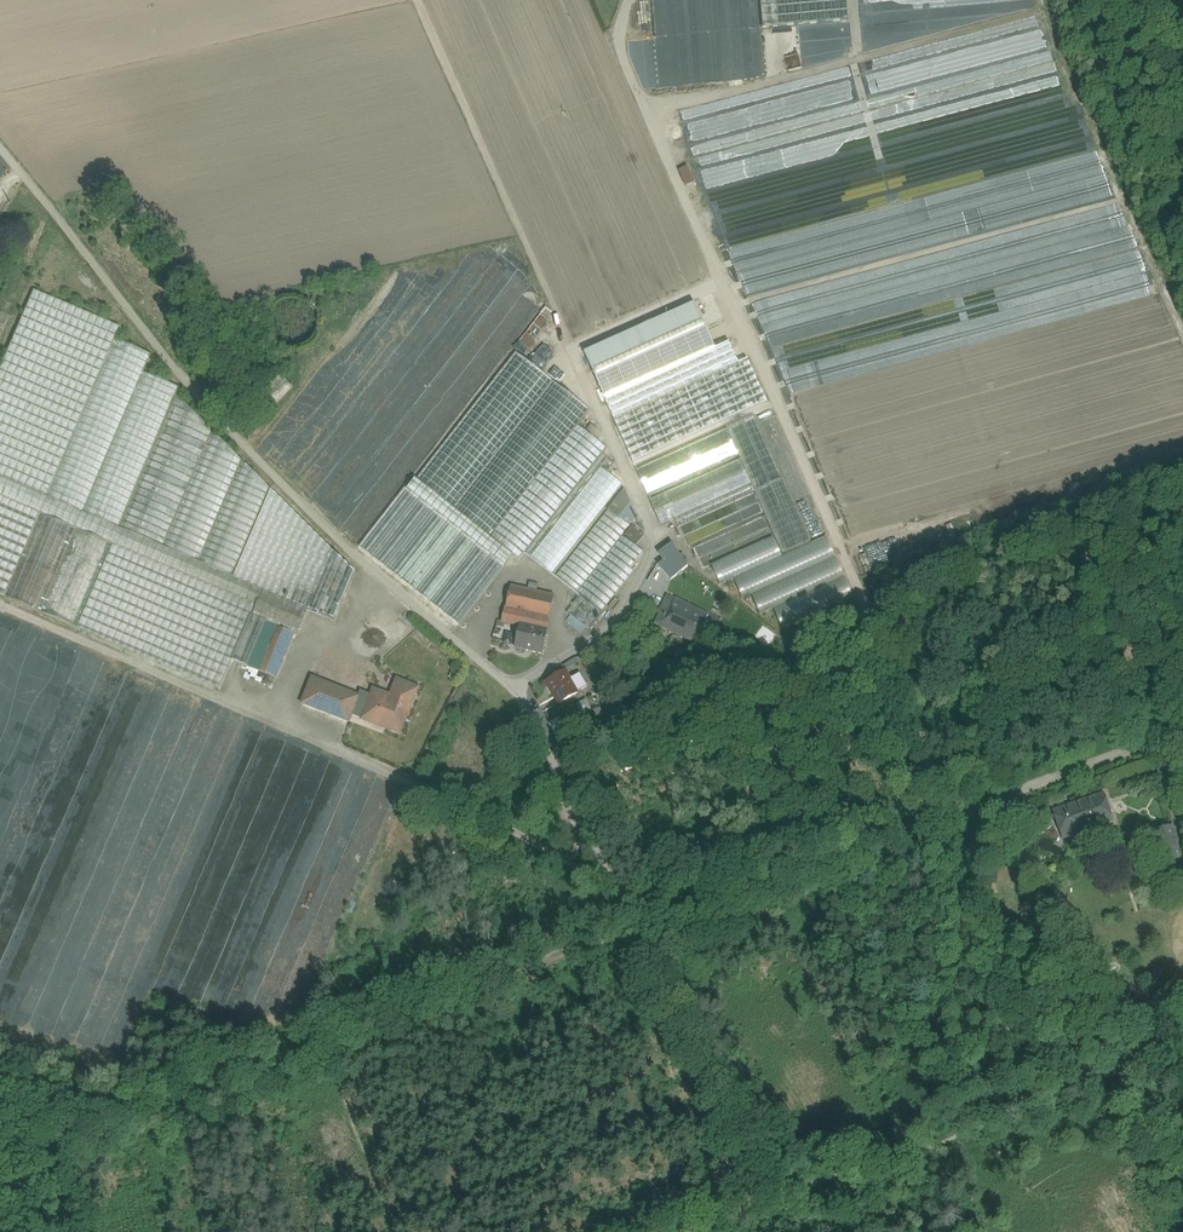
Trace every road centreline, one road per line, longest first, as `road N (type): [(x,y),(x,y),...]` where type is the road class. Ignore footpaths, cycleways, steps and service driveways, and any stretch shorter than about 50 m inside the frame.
road 1 (unclassified): [(628,901),(602,869),(539,716),(496,667),(350,556),(195,393),(0,146)]
road 2 (track): [(632,0),(621,43),(957,808)]
road 3 (unclassified): [(0,608),(481,818),(628,901)]
road 4 (track): [(653,915),(40,1140)]
road 5 (unclassified): [(1182,728),(653,915),(628,901)]
road 6 (track): [(785,1192),(636,921)]

